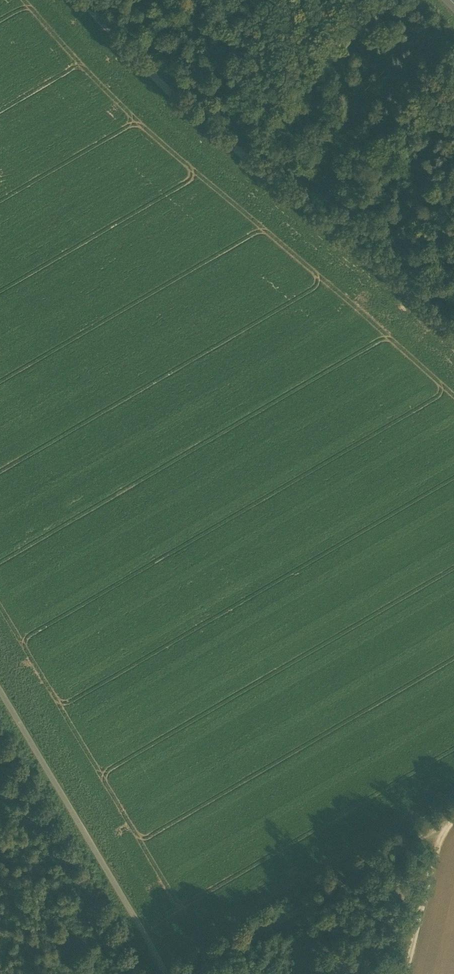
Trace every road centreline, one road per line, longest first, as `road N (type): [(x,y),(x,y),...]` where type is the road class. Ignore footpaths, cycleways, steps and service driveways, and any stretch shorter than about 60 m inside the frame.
road 1 (unclassified): [(85,0),(178,96),(453,338)]
road 2 (track): [(0,693),(167,973)]
road 3 (track): [(191,973),(441,825)]
road 4 (track): [(405,973),(441,825),(453,818)]

